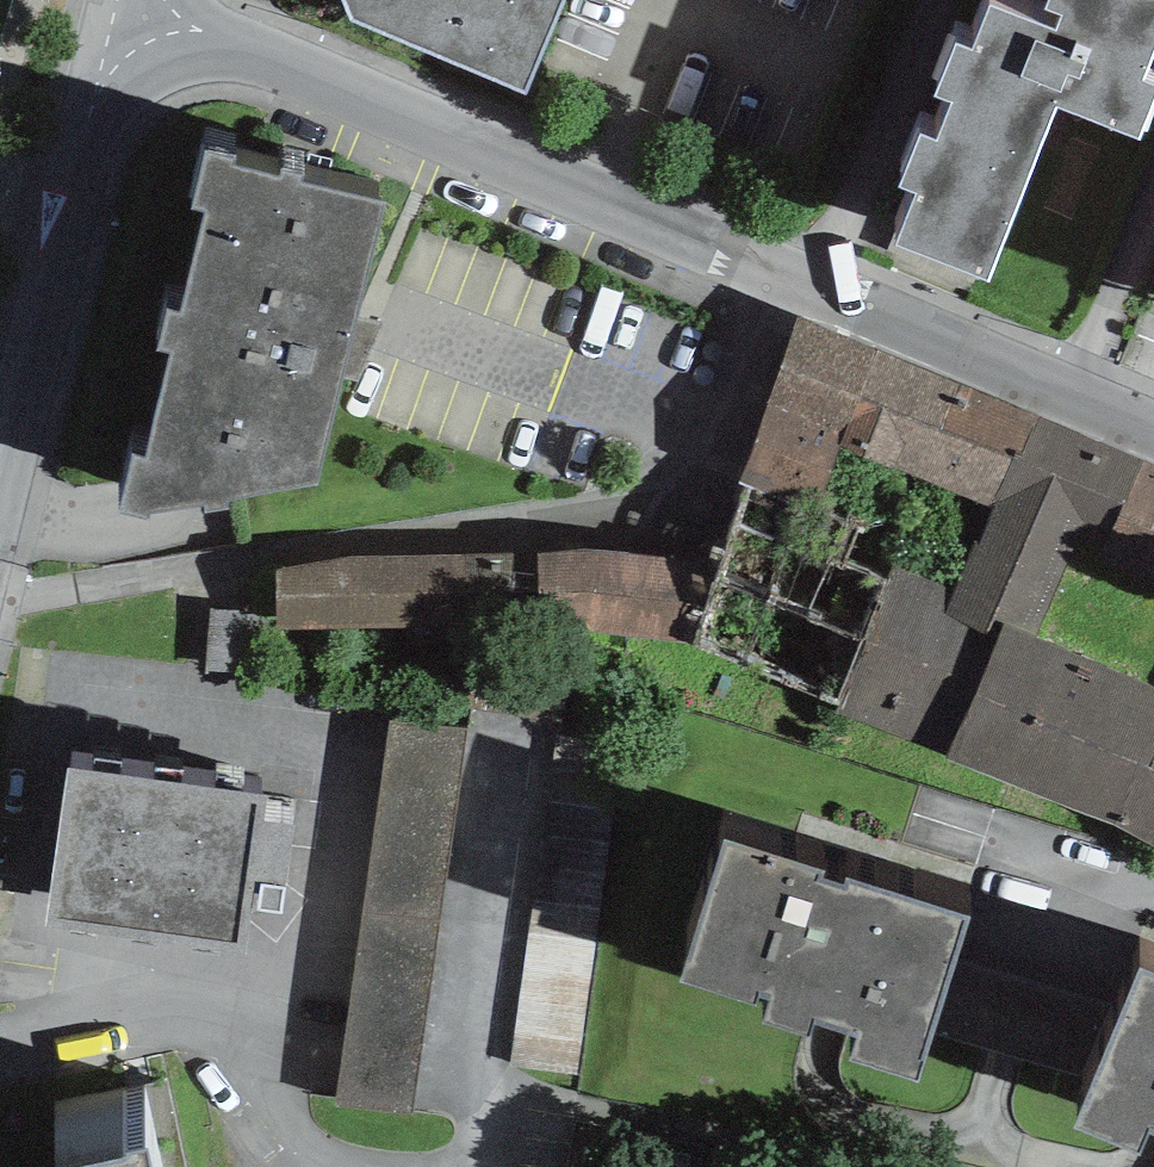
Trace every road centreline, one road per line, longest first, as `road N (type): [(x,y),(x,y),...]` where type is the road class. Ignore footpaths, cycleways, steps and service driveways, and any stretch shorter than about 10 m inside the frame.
road 1 (residential): [(820,300),(128,0)]
road 2 (residential): [(117,0),(0,499)]
road 3 (residential): [(820,300),(934,0)]
road 4 (residential): [(1071,400),(820,300)]
road 5 (residential): [(1071,400),(1153,189)]

